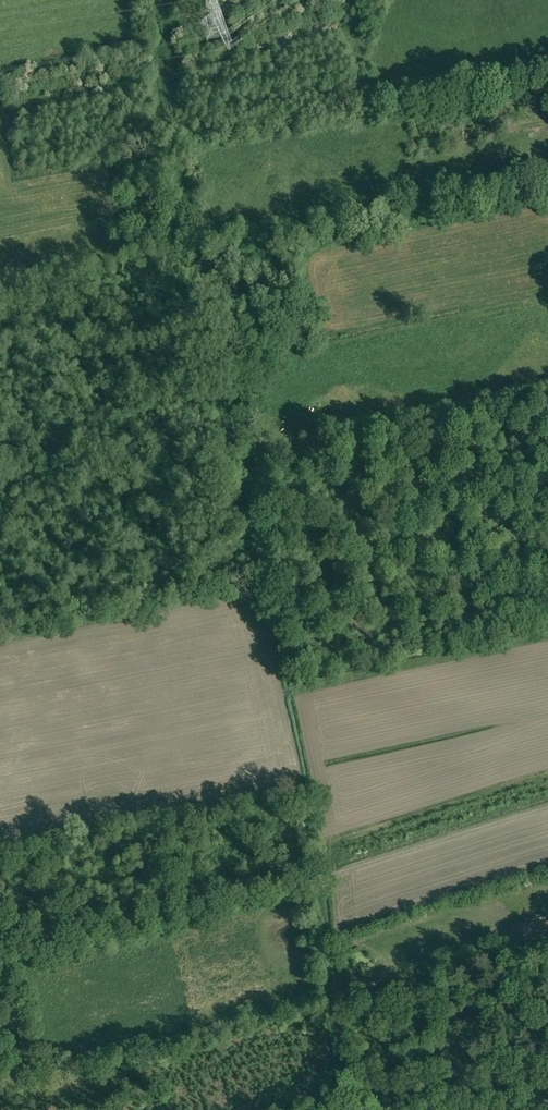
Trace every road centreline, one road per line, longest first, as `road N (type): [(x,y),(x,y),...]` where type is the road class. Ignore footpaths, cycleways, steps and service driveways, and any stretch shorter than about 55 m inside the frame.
road 1 (track): [(547,510),(270,564)]
road 2 (track): [(547,1079),(411,1109)]

